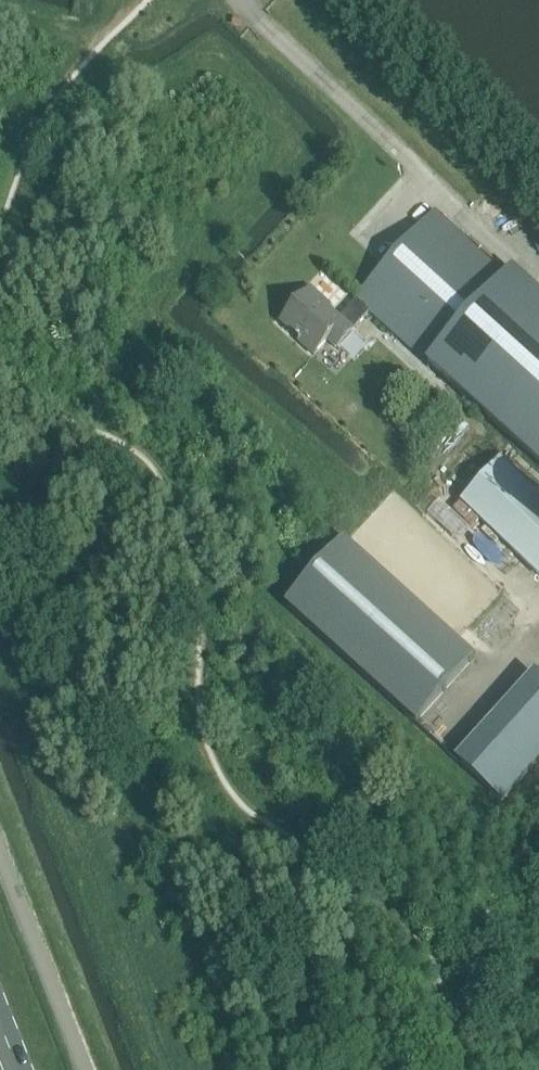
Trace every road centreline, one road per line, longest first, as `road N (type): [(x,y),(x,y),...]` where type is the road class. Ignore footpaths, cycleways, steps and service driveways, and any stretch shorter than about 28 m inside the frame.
road 1 (unclassified): [(84,1069),(0,856)]

